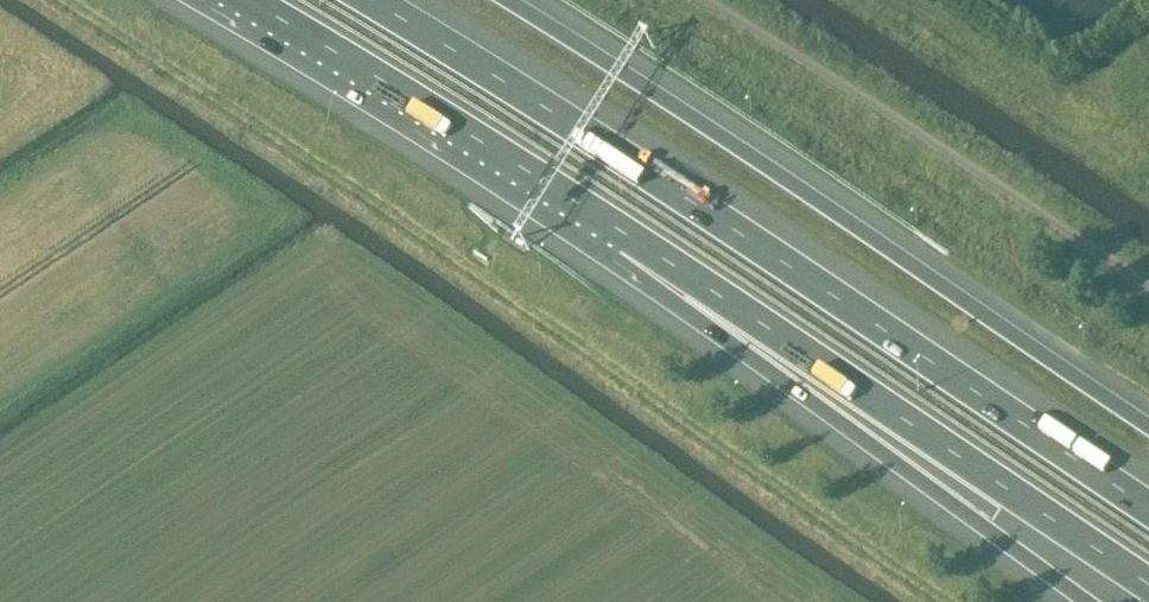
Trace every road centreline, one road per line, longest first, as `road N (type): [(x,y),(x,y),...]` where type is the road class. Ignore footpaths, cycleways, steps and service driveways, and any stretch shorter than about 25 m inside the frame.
road 1 (motorway): [(1148,509),(363,0)]
road 2 (motorway): [(1148,426),(671,103),(504,0)]
road 3 (motorway): [(624,235),(1148,586)]
road 4 (motorway): [(624,235),(834,420),(1088,601)]
road 5 (unclassified): [(704,0),(1148,286)]
road 6 (motorway): [(246,0),(624,235)]

